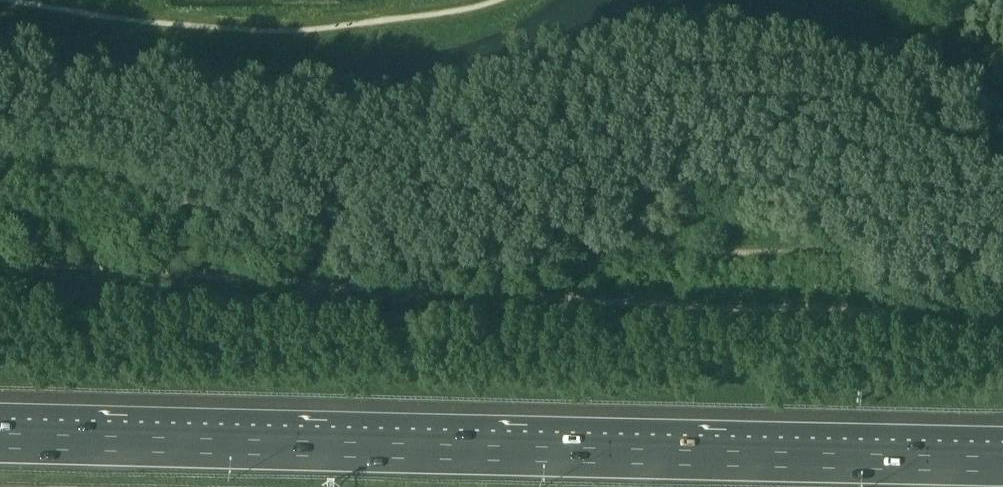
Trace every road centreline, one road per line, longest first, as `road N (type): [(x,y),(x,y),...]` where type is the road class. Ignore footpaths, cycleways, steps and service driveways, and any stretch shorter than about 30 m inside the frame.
road 1 (motorway): [(1002,463),(0,439)]

